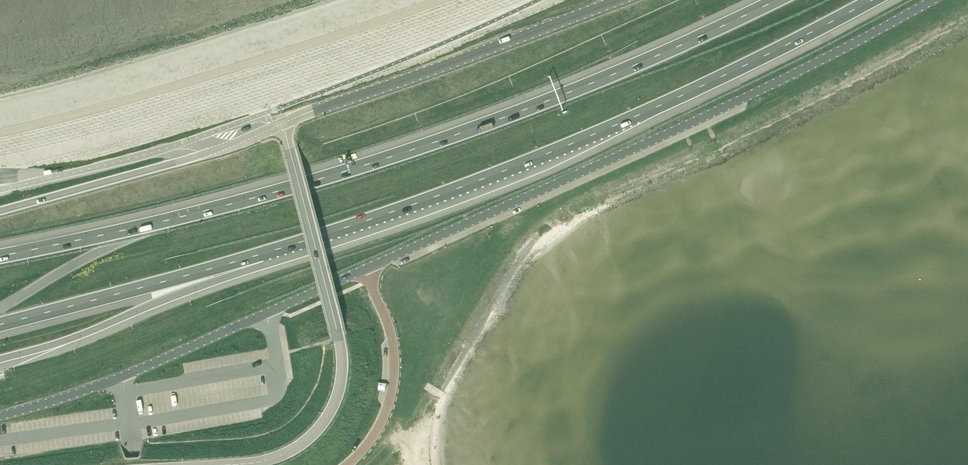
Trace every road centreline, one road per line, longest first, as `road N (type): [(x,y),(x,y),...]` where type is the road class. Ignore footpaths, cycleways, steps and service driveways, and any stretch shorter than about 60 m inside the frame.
road 1 (unclassified): [(0,416),(121,377),(272,311),(730,106),(932,0)]
road 2 (motorway): [(773,0),(566,93),(421,147),(197,213),(0,256)]
road 3 (motorway): [(262,254),(574,143),(872,0)]
road 4 (unclassified): [(228,464),(270,460),(312,435),(330,408),(342,367),(282,124)]
road 5 (unclassified): [(282,124),(617,0)]
road 6 (motorway): [(0,359),(92,330),(262,254)]
road 7 (motorway): [(0,324),(262,254)]
road 8 (motorway): [(214,151),(0,211)]
road 9 (unclassified): [(41,179),(196,137),(214,151)]

